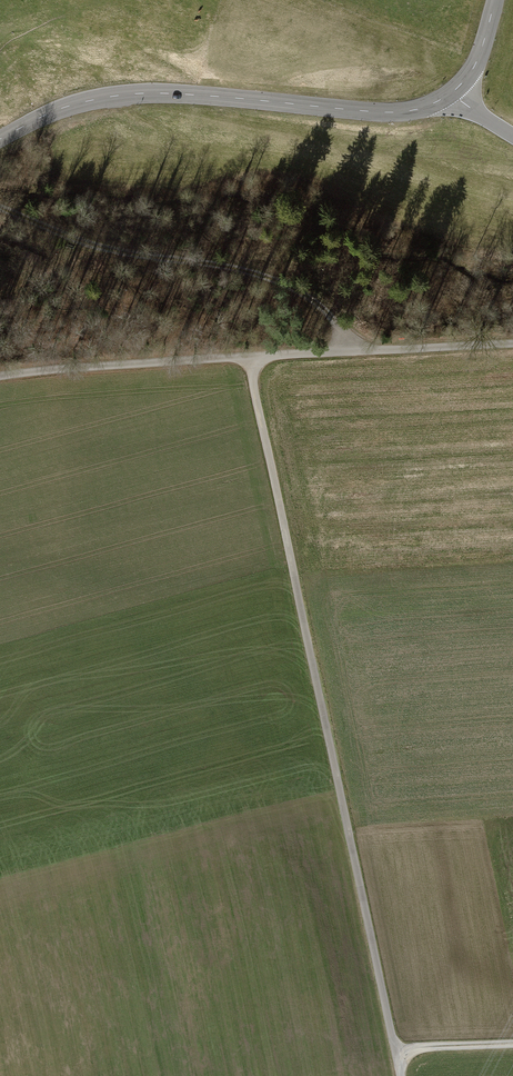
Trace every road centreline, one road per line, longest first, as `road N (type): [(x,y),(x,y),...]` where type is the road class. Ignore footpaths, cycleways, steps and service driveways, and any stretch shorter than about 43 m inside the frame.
road 1 (unclassified): [(400,1075),(251,358)]
road 2 (tertiary): [(0,140),(64,107),(119,95),(387,112),(451,93)]
road 3 (track): [(0,208),(91,245),(266,276),(332,316),(346,352)]
road 4 (unclassified): [(512,344),(251,358)]
road 5 (unclassified): [(251,358),(0,377)]

